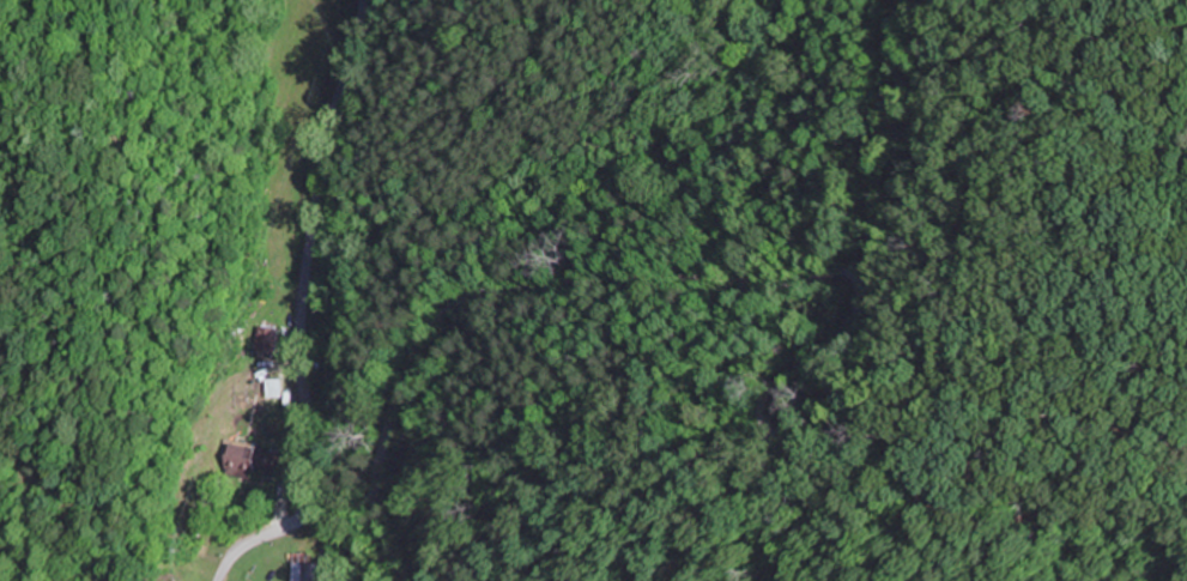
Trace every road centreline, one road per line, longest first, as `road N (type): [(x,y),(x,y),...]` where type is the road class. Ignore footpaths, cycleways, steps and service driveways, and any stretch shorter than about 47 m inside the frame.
road 1 (residential): [(218,580),(235,555),(302,518),(310,504),(297,314),(322,139),(356,0)]

